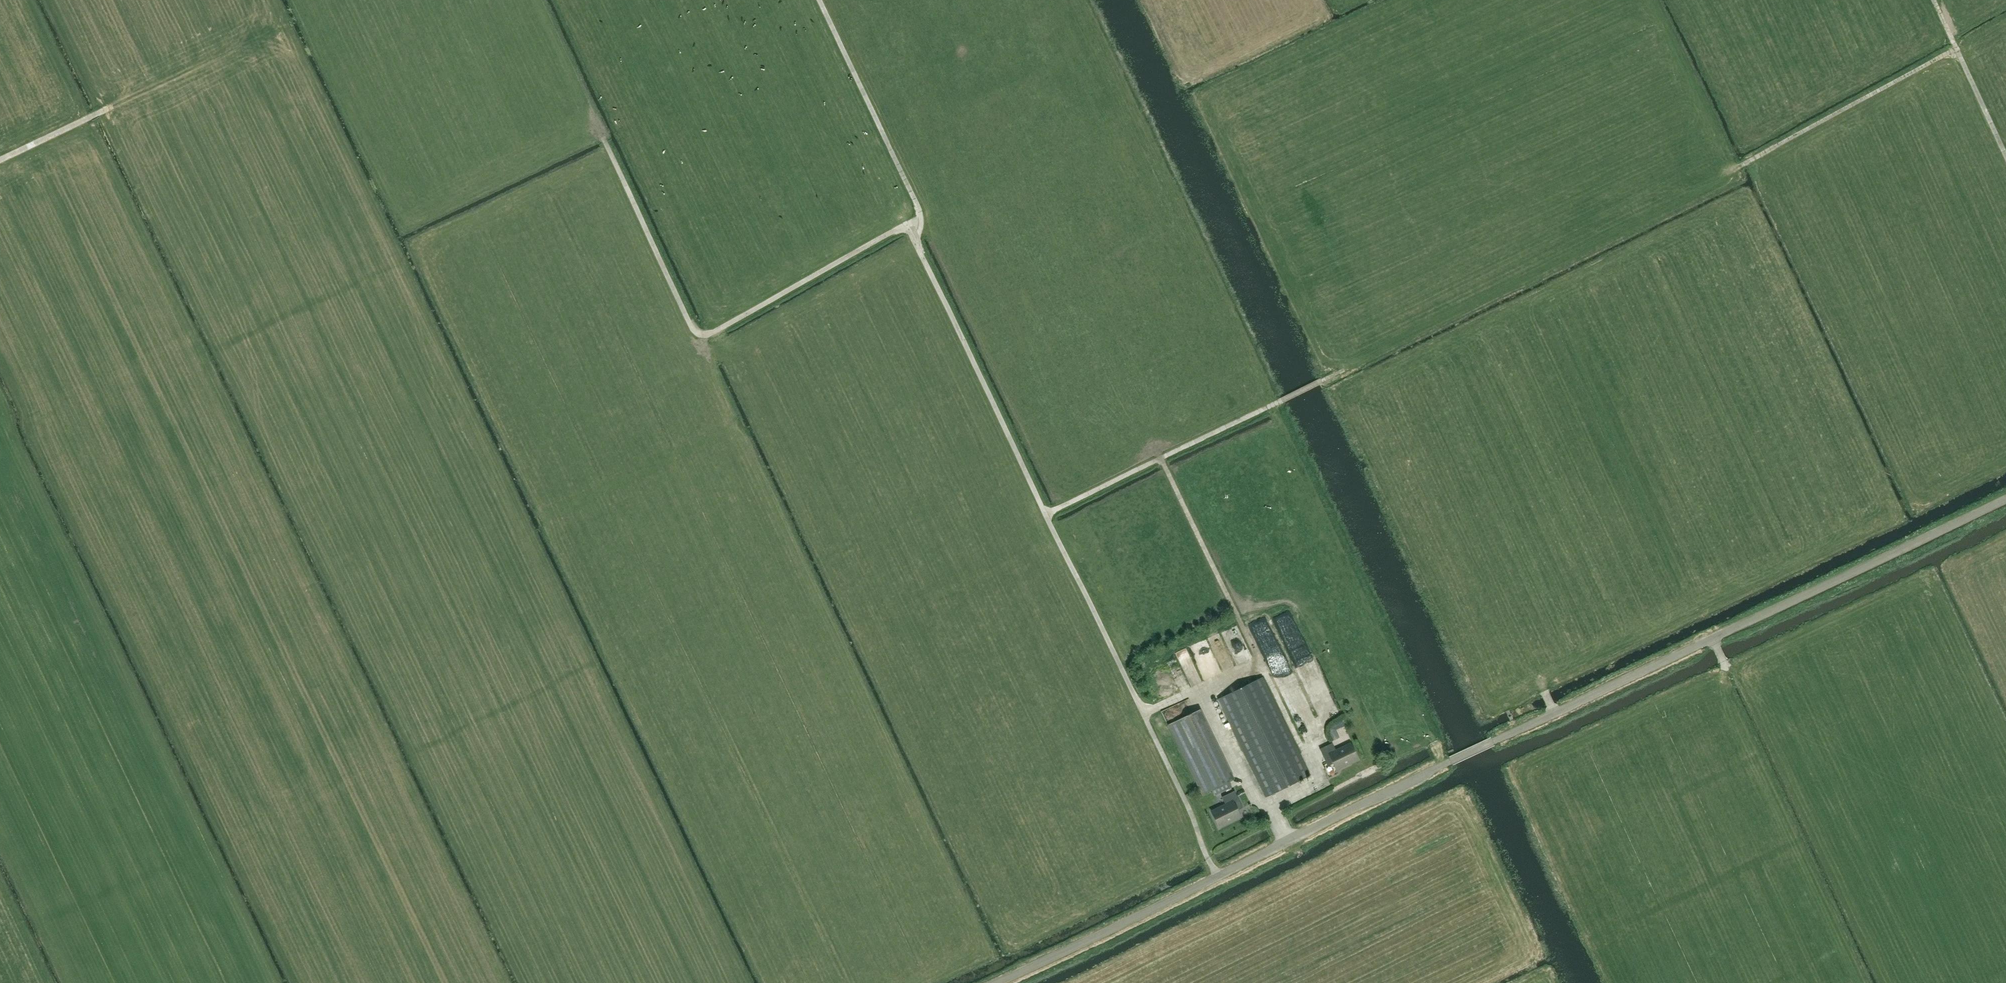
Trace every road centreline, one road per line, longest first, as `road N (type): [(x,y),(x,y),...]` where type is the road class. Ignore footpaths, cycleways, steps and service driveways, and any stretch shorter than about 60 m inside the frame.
road 1 (unclassified): [(995,982),(2005,502)]
road 2 (track): [(607,145),(699,332),(915,219),(918,208),(819,0)]

